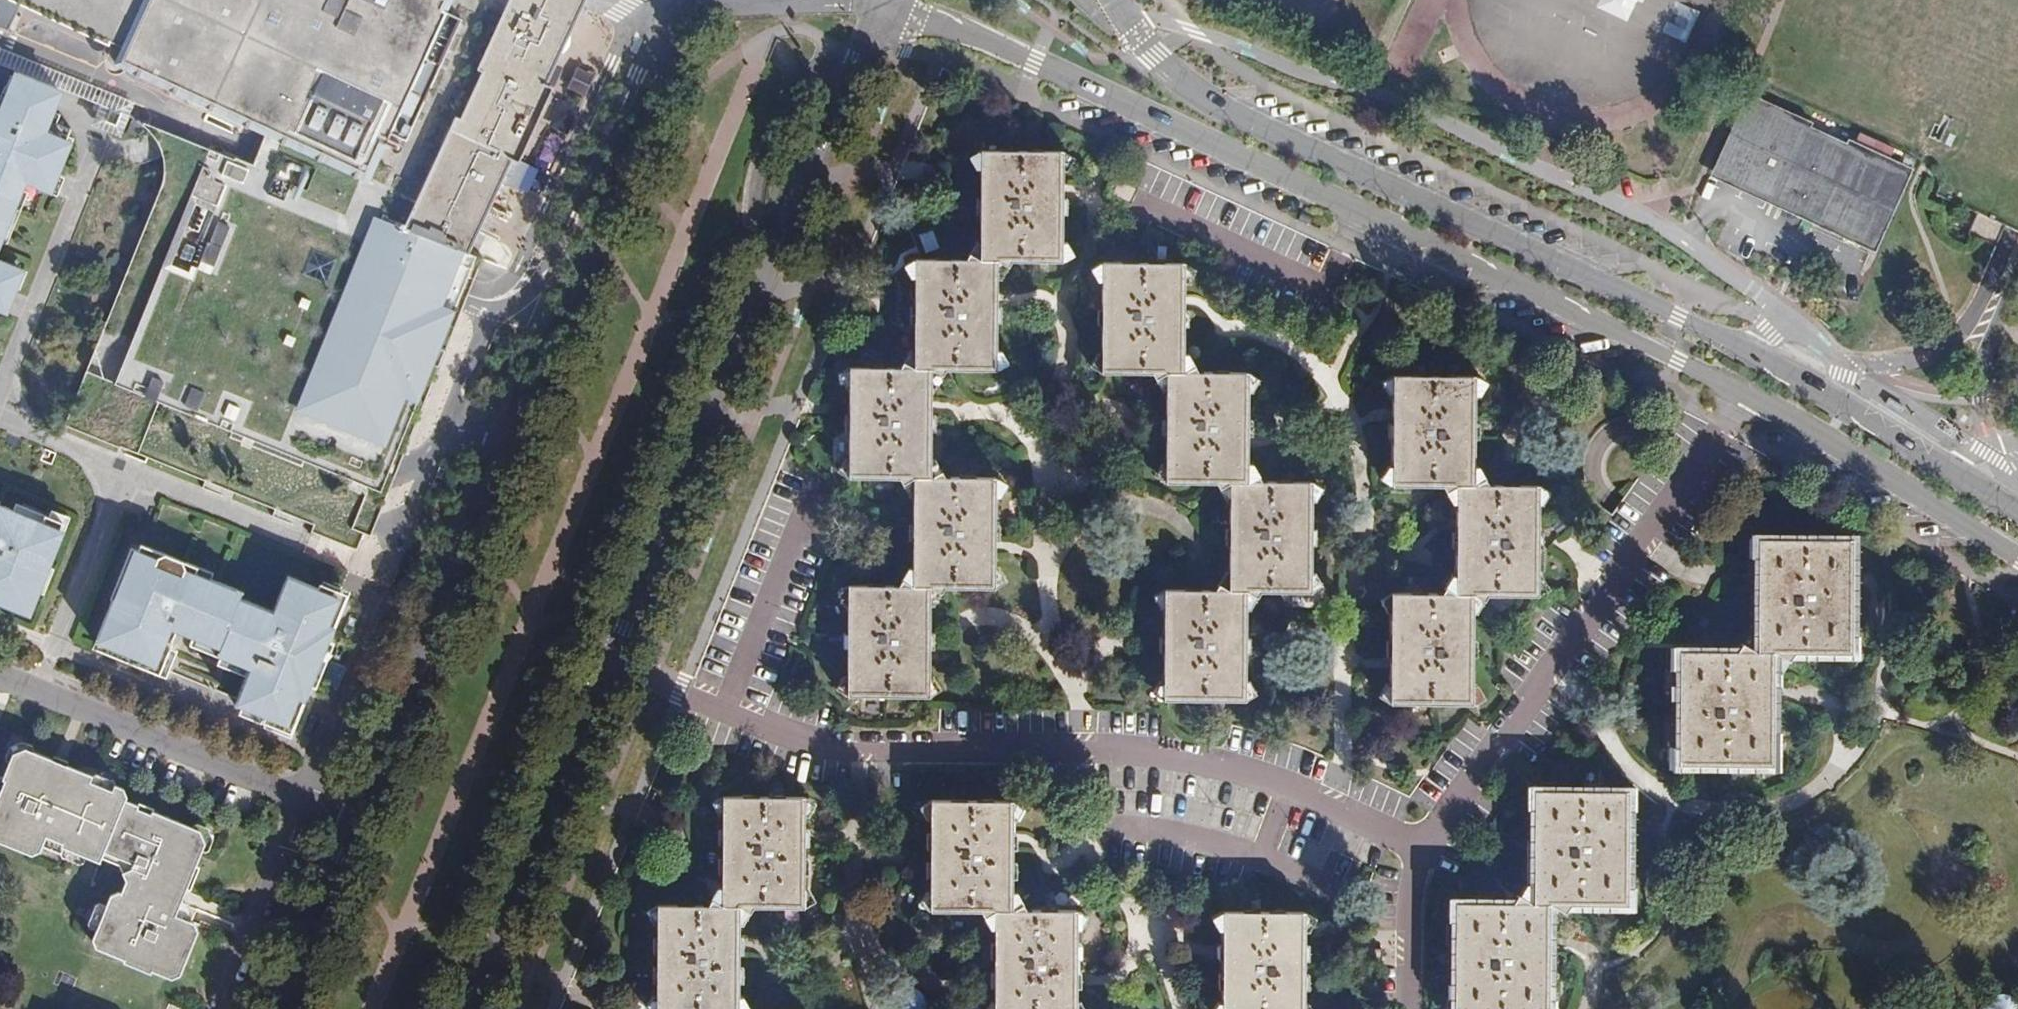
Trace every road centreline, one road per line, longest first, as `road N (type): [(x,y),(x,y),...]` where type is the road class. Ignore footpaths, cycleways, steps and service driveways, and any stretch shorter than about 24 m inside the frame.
road 1 (secondary): [(2017,510),(1751,352),(1207,103),(1153,57),(1114,0)]
road 2 (secondary): [(891,0),(1754,398)]
road 3 (secondary): [(671,0),(678,46),(541,384),(346,822)]
road 4 (residential): [(611,671),(837,748),(1132,746),(1234,763),(1421,841)]
road 5 (secondary): [(611,671),(873,0)]
road 6 (residential): [(1421,841),(1754,398)]
road 7 (residential): [(0,674),(346,822)]
road 8 (secondary): [(479,1008),(611,671)]
road 9 (secondary): [(1754,398),(2017,557)]
road 10 (secondary): [(346,822),(270,1008)]
road 11 (residential): [(1421,841),(1414,1008)]

